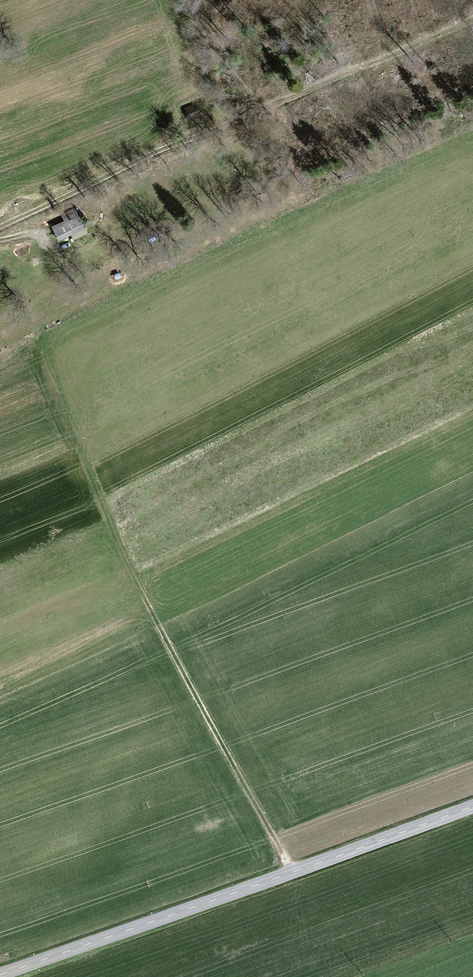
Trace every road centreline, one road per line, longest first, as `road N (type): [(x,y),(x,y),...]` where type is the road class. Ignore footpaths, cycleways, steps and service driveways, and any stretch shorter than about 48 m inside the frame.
road 1 (track): [(47,363),(115,542),(290,874)]
road 2 (track): [(472,20),(284,95),(0,227)]
road 3 (secondary): [(0,976),(472,807)]

